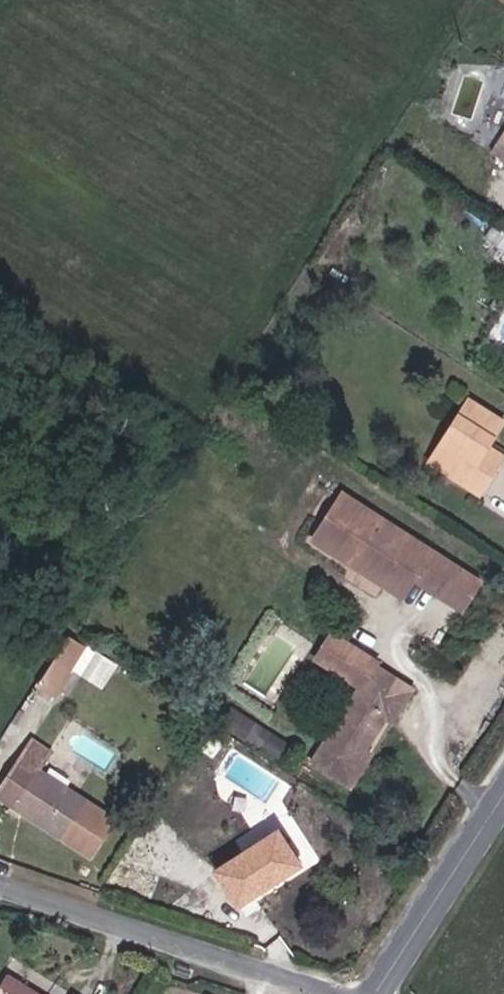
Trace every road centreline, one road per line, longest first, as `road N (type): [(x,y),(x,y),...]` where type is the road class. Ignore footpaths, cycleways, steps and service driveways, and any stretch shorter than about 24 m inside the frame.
road 1 (unclassified): [(0,886),(333,993)]
road 2 (secondary): [(503,798),(377,993)]

